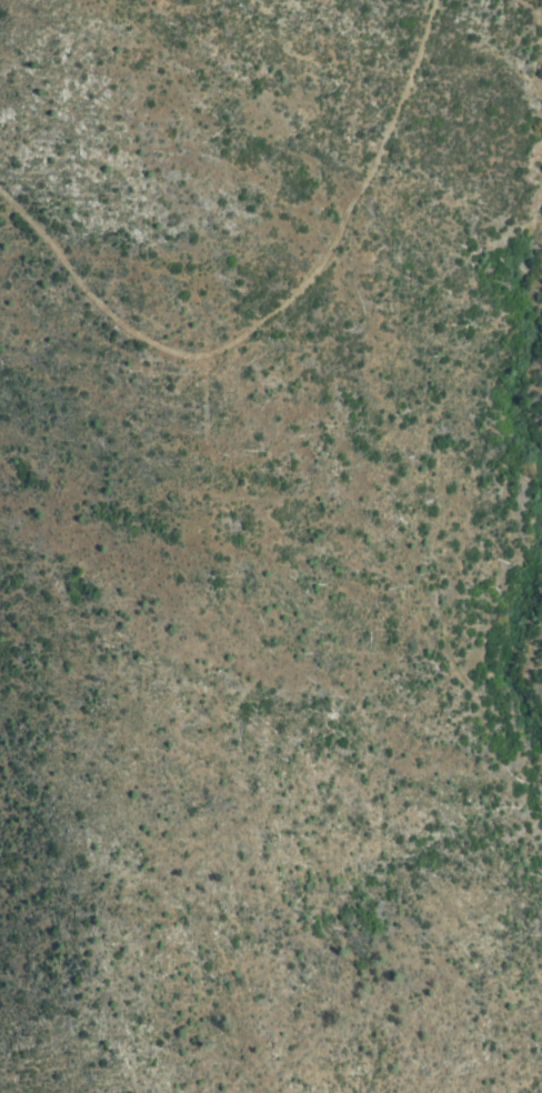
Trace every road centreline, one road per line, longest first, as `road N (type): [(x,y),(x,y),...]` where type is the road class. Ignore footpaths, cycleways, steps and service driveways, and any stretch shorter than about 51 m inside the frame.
road 1 (track): [(432,0),(360,192),(294,297),(234,347),(194,359),(163,357),(134,342),(0,196)]

